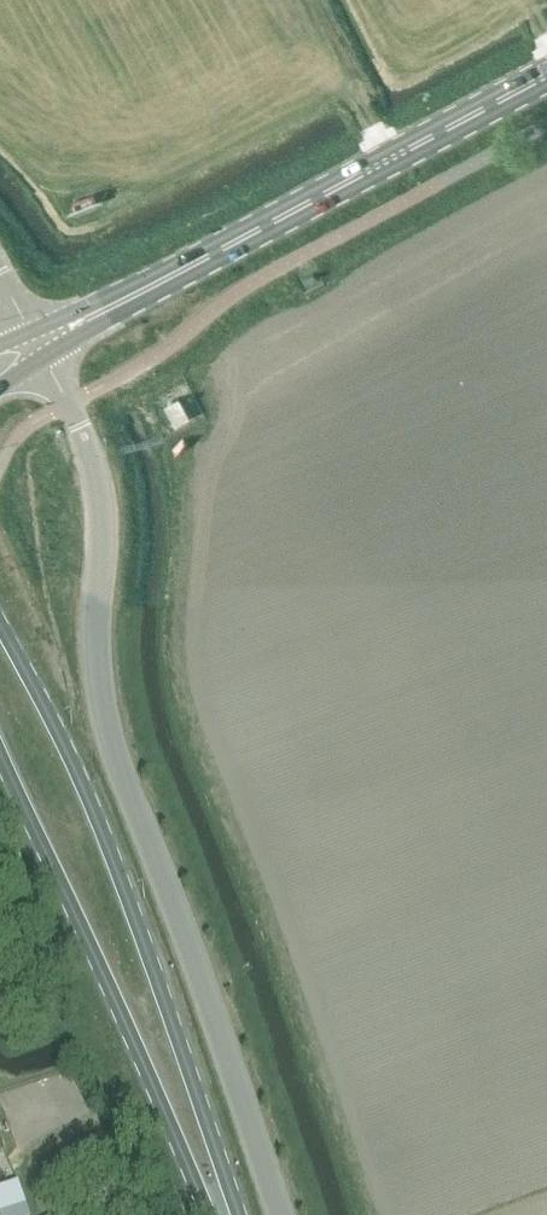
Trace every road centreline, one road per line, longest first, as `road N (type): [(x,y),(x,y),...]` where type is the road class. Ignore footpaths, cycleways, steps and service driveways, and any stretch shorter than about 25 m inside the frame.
road 1 (unclassified): [(282,1214),(109,733),(96,659),(104,496),(86,437),(43,354)]
road 2 (primary): [(233,1214),(145,944),(60,735),(0,624)]
road 3 (primary): [(0,752),(214,1214)]
road 4 (tertiary): [(102,309),(546,72)]

